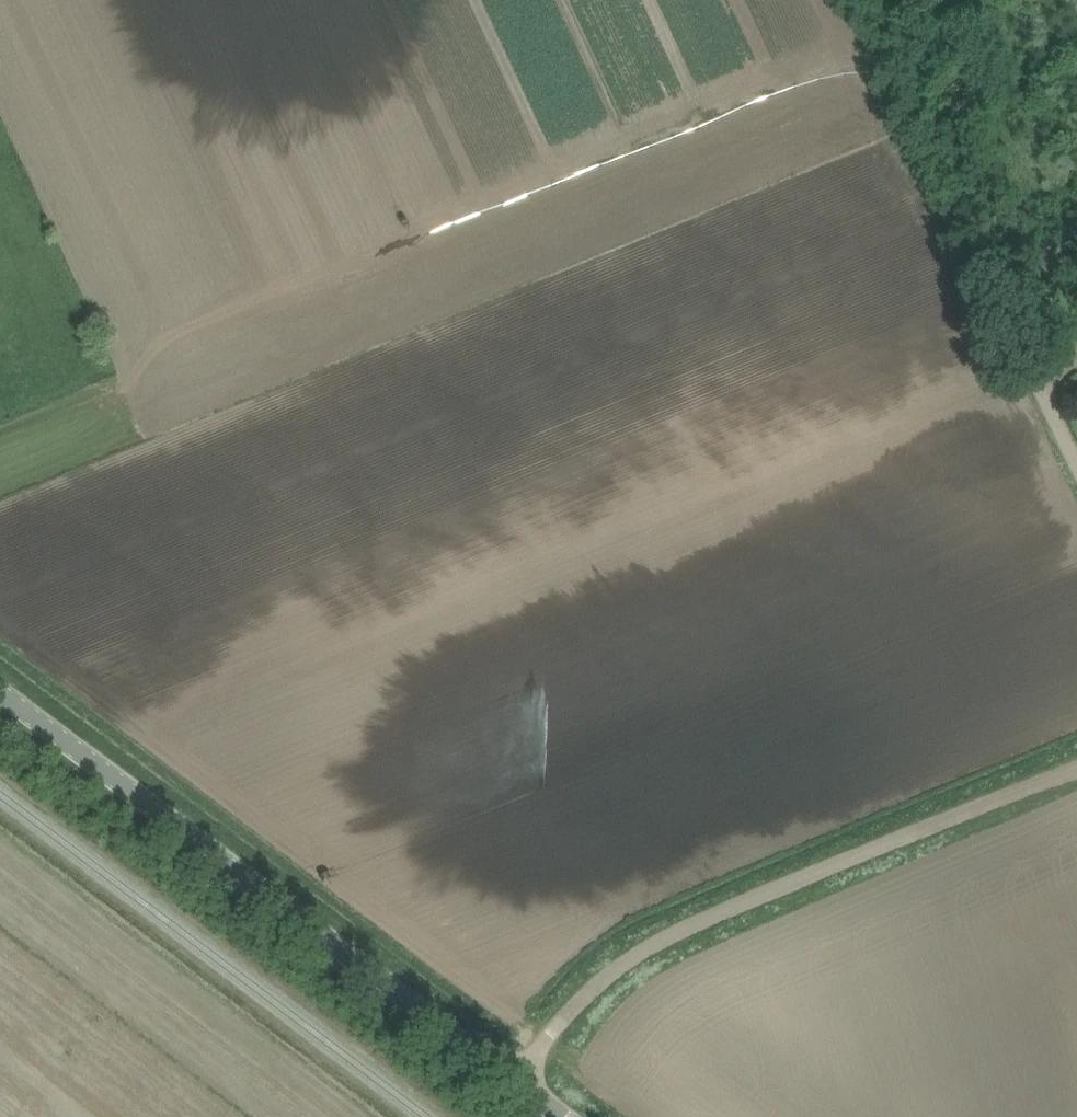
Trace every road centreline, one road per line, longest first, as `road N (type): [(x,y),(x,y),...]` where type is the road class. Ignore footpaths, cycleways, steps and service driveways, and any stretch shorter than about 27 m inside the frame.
road 1 (unclassified): [(560,1116),(0,692)]
road 2 (track): [(513,1082),(568,1014),(667,934),(1076,769)]
road 3 (track): [(1076,462),(1047,397),(1055,370),(1076,354)]

